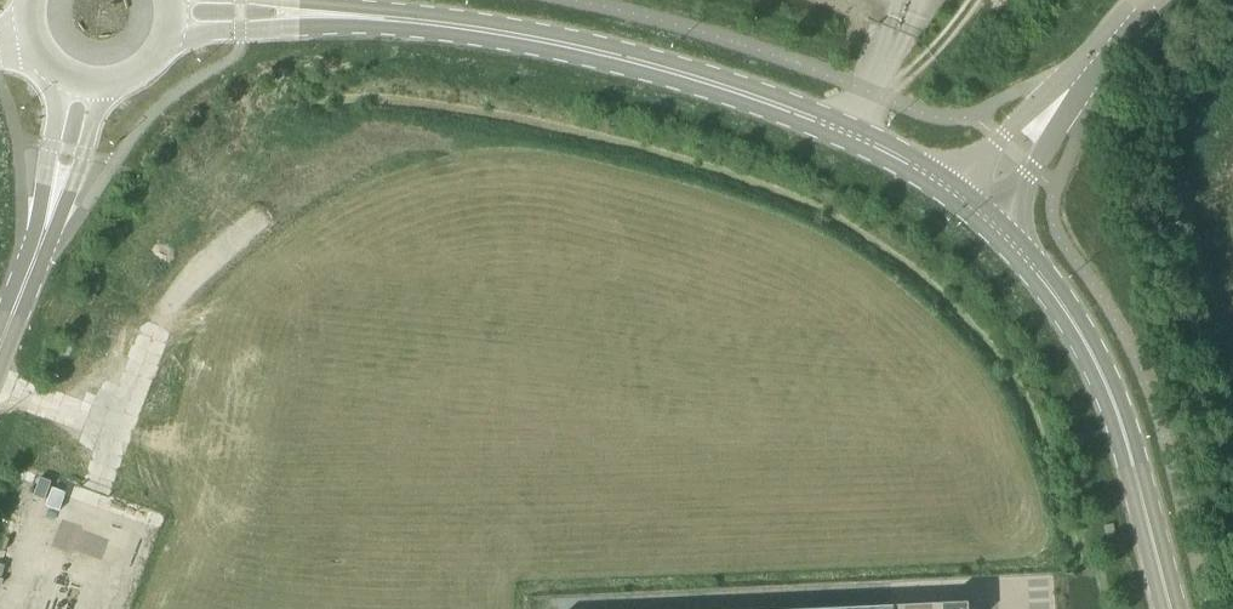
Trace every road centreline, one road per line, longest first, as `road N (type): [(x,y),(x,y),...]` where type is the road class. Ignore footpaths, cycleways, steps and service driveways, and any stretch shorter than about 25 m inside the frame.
road 1 (tertiary): [(958,194),(753,100),(651,67),(492,33),(319,18)]
road 2 (tertiary): [(1168,608),(1108,394),(1073,326),(993,221)]
road 3 (unclassified): [(1082,74),(1010,128),(958,194)]
road 4 (unclassified): [(993,221),(1082,74)]
road 5 (unclassified): [(60,77),(47,227)]
road 6 (tertiary): [(170,36),(319,18)]
road 7 (unclassified): [(47,227),(79,168),(98,89)]
road 8 (track): [(870,85),(916,67),(968,0)]
road 9 (unclassified): [(0,345),(47,227)]

